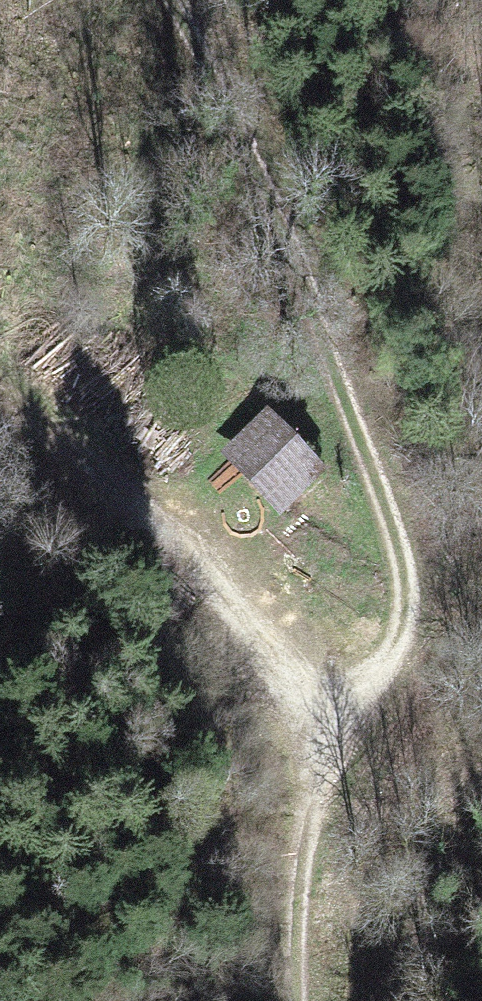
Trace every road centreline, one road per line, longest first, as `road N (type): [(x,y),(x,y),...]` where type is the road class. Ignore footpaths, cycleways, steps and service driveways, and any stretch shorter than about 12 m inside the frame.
road 1 (track): [(173,0),(312,276),(414,552),(410,630),(348,728)]
road 2 (track): [(348,728),(131,490),(0,382)]
road 3 (track): [(348,728),(328,764),(306,848),(299,1000)]

